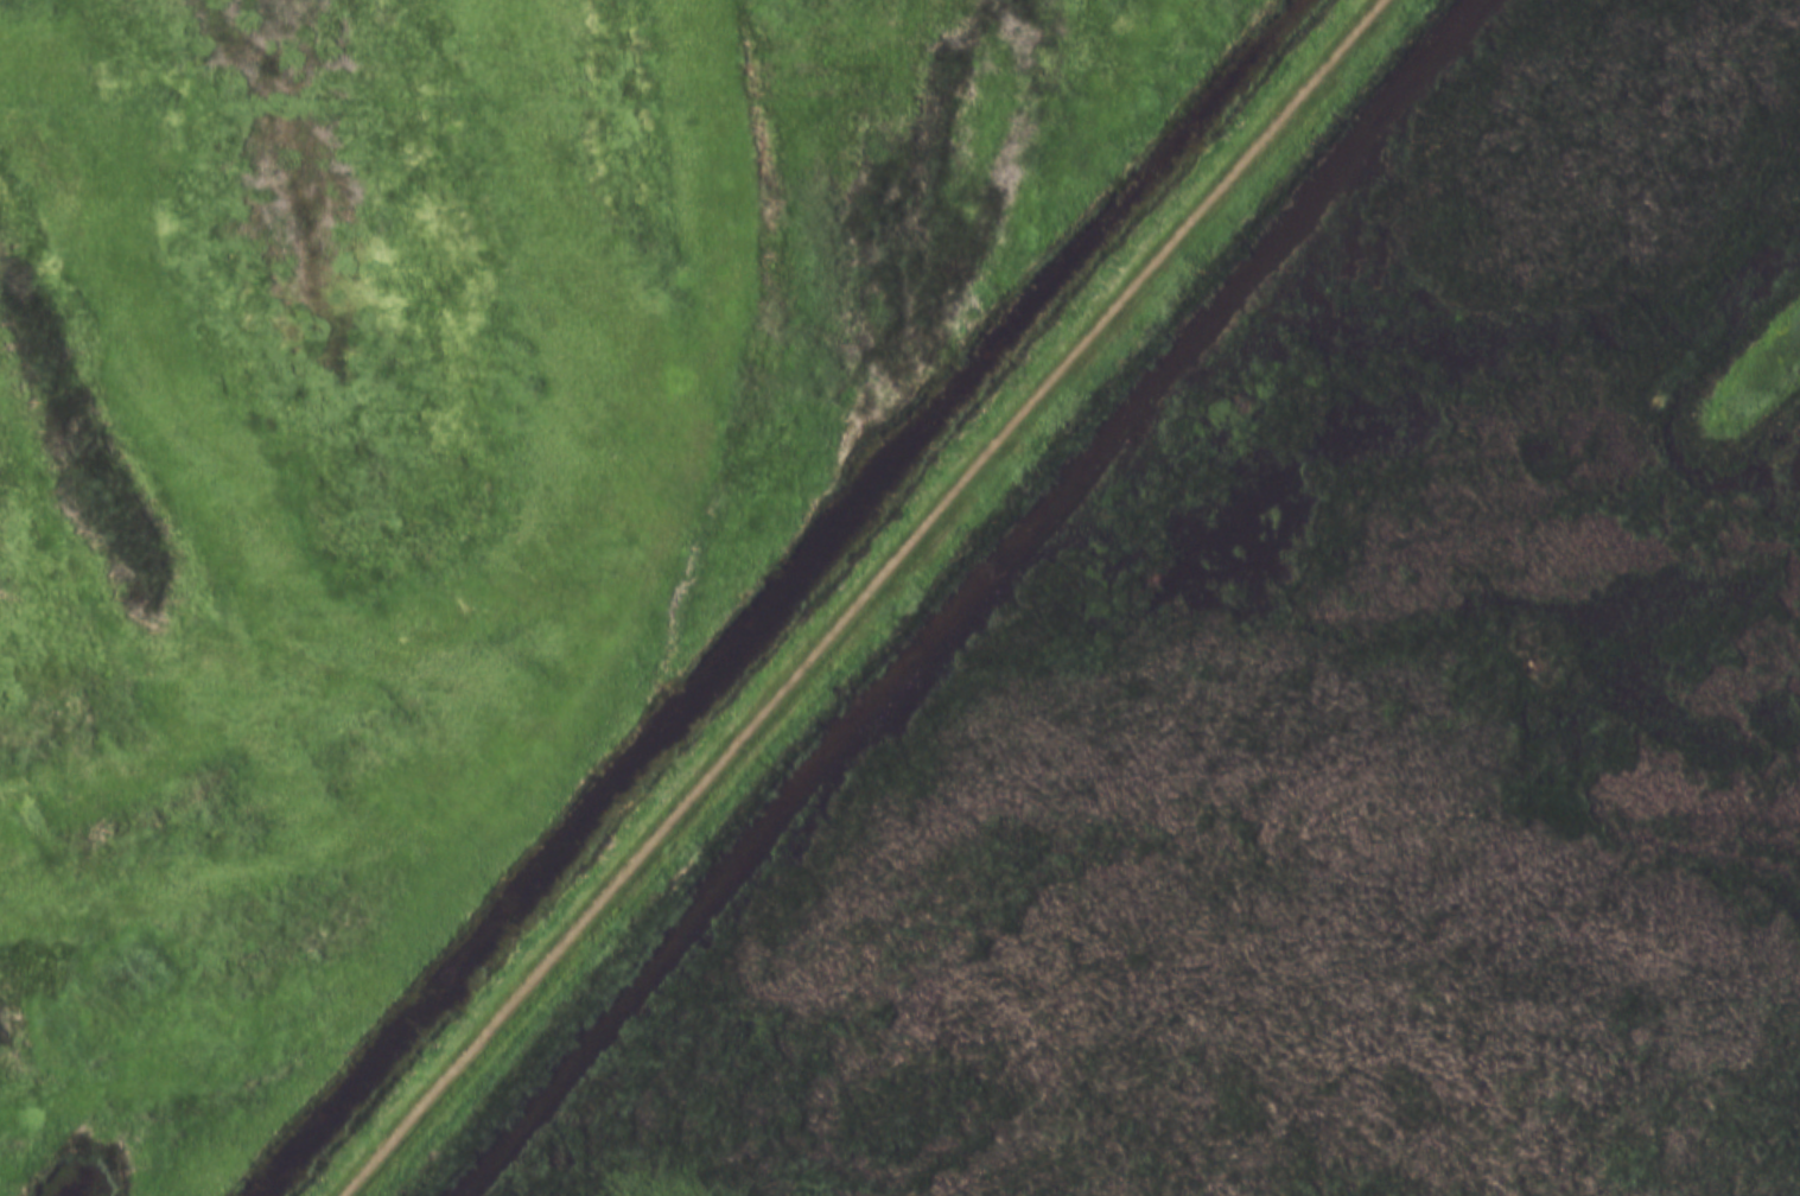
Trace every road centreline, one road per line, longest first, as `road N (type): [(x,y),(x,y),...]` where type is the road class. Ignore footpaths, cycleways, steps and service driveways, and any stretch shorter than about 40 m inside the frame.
road 1 (track): [(340,1195),(1380,0)]

